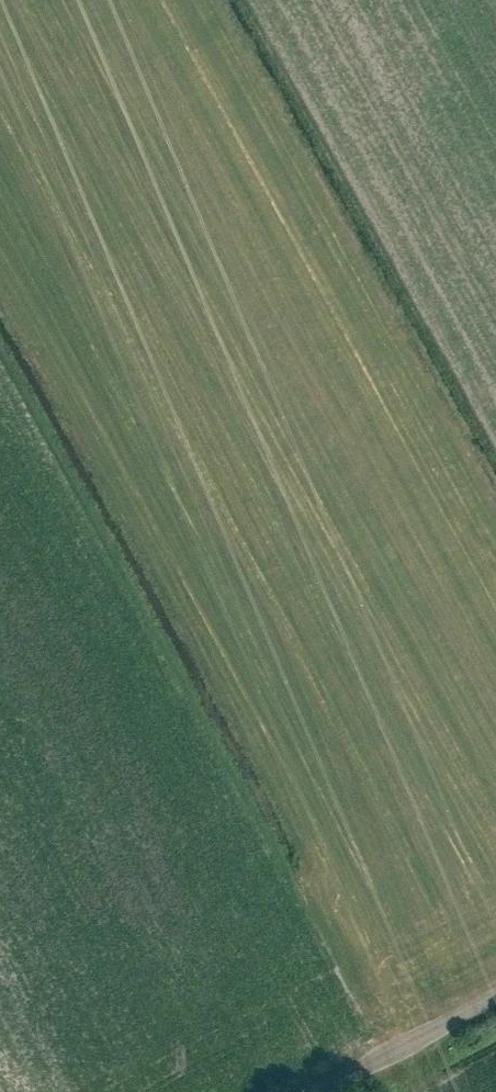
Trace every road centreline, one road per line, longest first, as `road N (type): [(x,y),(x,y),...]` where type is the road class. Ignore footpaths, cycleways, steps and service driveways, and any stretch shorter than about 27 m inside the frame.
road 1 (unclassified): [(306,1091),(495,993)]

